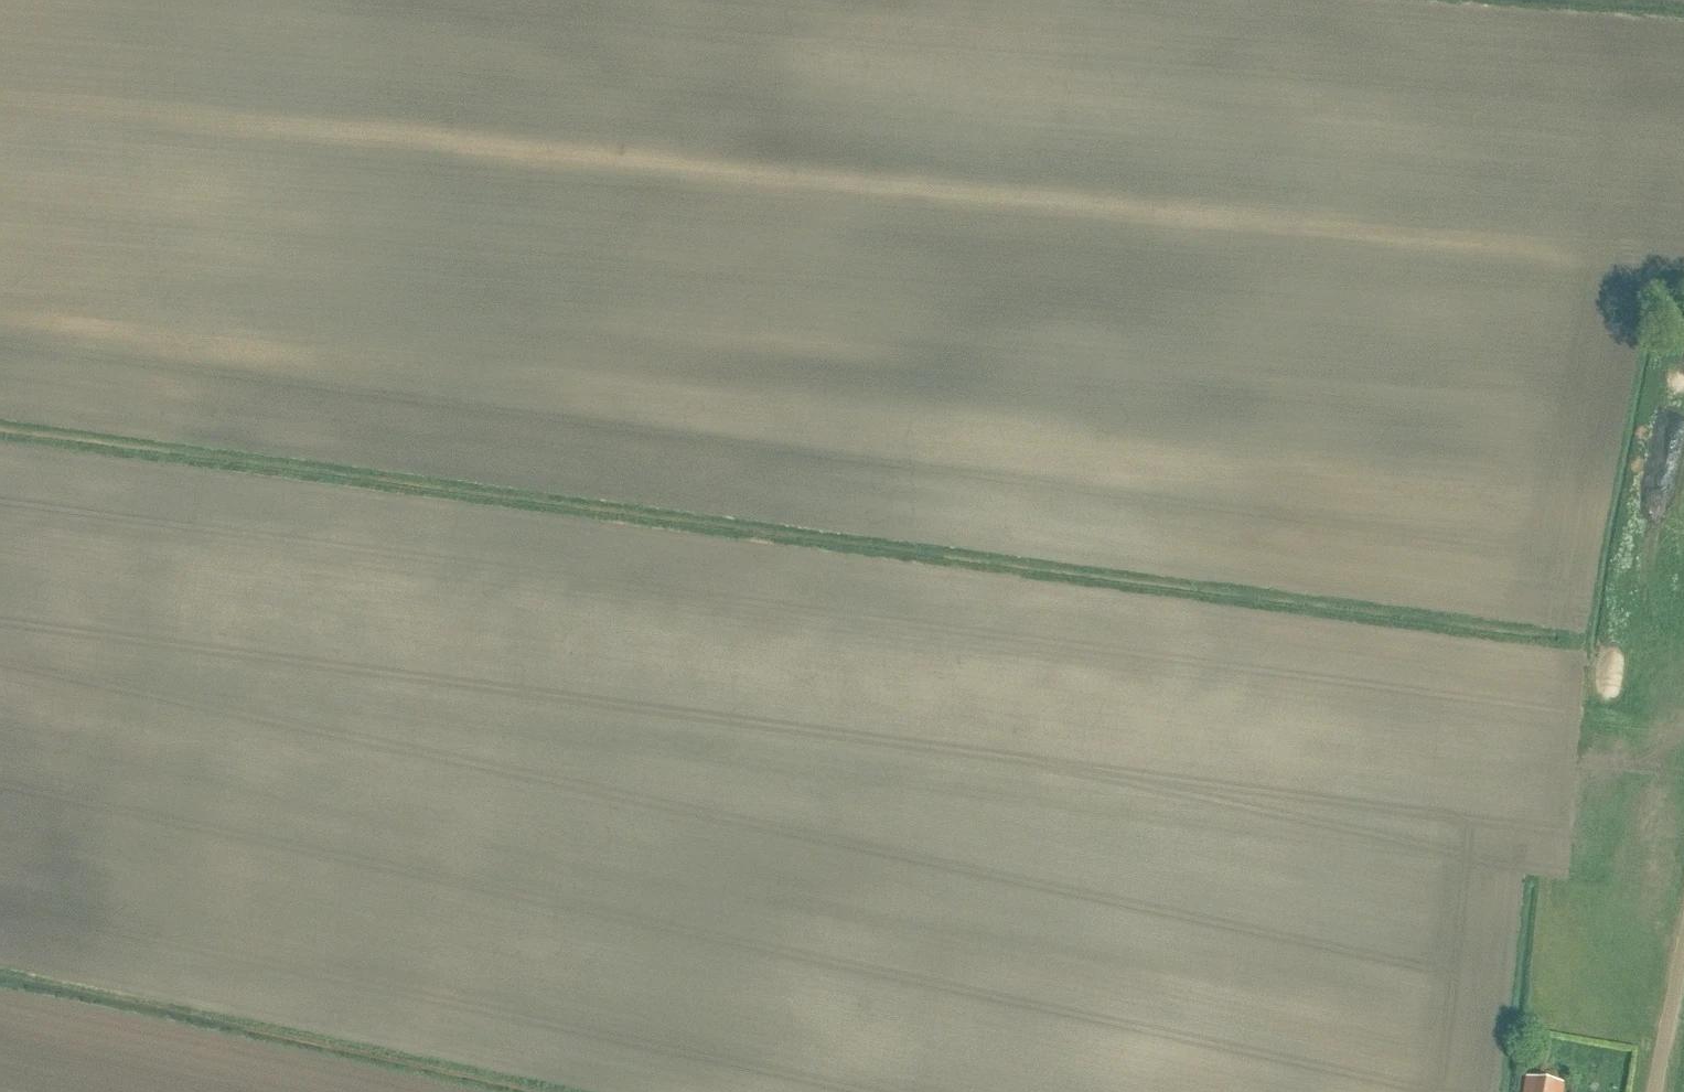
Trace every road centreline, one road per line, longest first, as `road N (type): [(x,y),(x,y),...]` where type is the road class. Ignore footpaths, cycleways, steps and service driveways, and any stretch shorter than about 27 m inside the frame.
road 1 (unclassified): [(1654,1091),(1683,951)]

